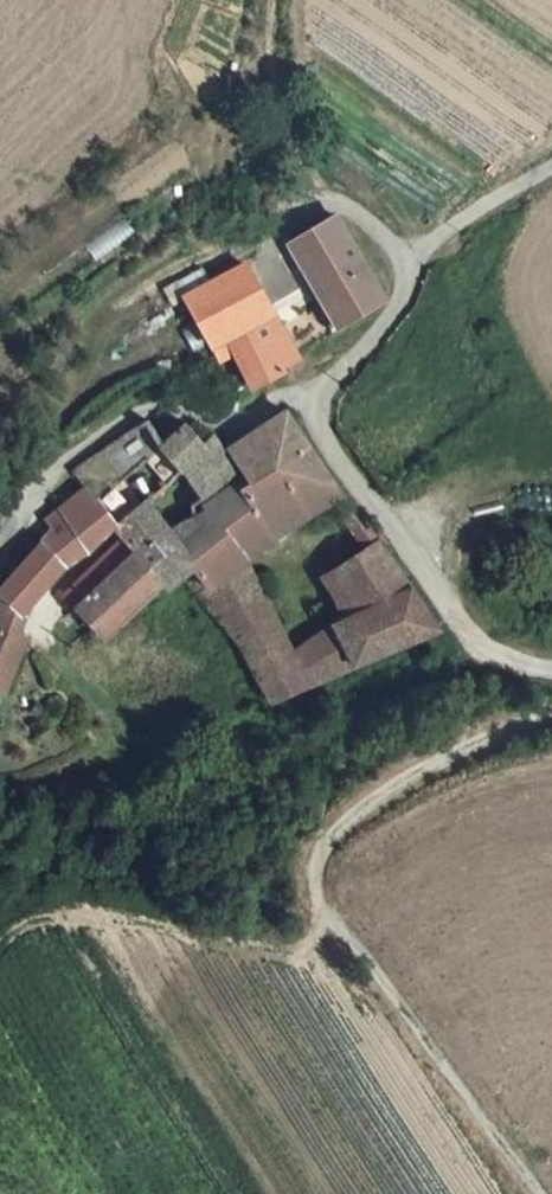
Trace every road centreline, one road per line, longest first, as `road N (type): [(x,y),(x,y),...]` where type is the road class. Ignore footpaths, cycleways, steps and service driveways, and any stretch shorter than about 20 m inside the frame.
road 1 (track): [(537,1193),(344,938),(317,916),(309,891),(316,854),(348,821),(447,756),(551,717)]
road 2 (residential): [(551,670),(489,650),(469,634),(304,405),(402,301),(409,256),(327,187)]

